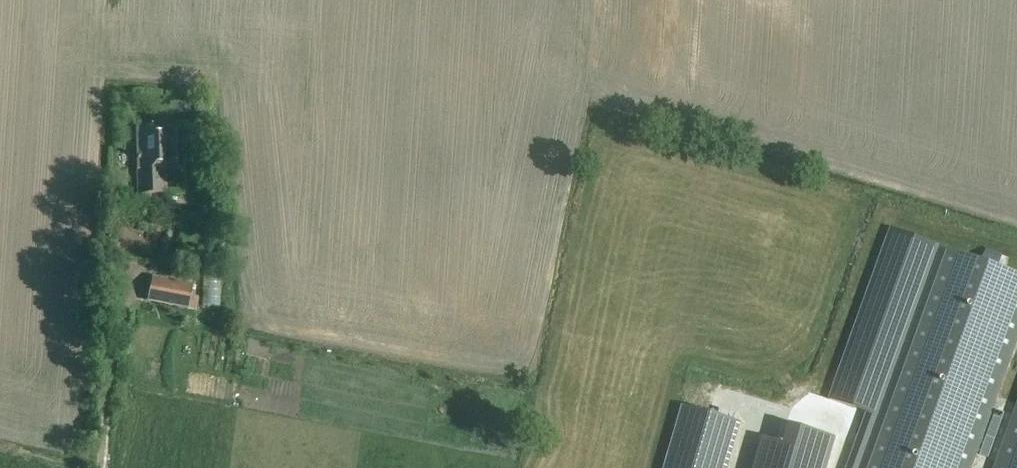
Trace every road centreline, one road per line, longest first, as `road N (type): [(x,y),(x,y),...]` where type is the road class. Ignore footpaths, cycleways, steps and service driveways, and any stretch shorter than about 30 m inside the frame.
road 1 (track): [(98,467),(115,303)]

